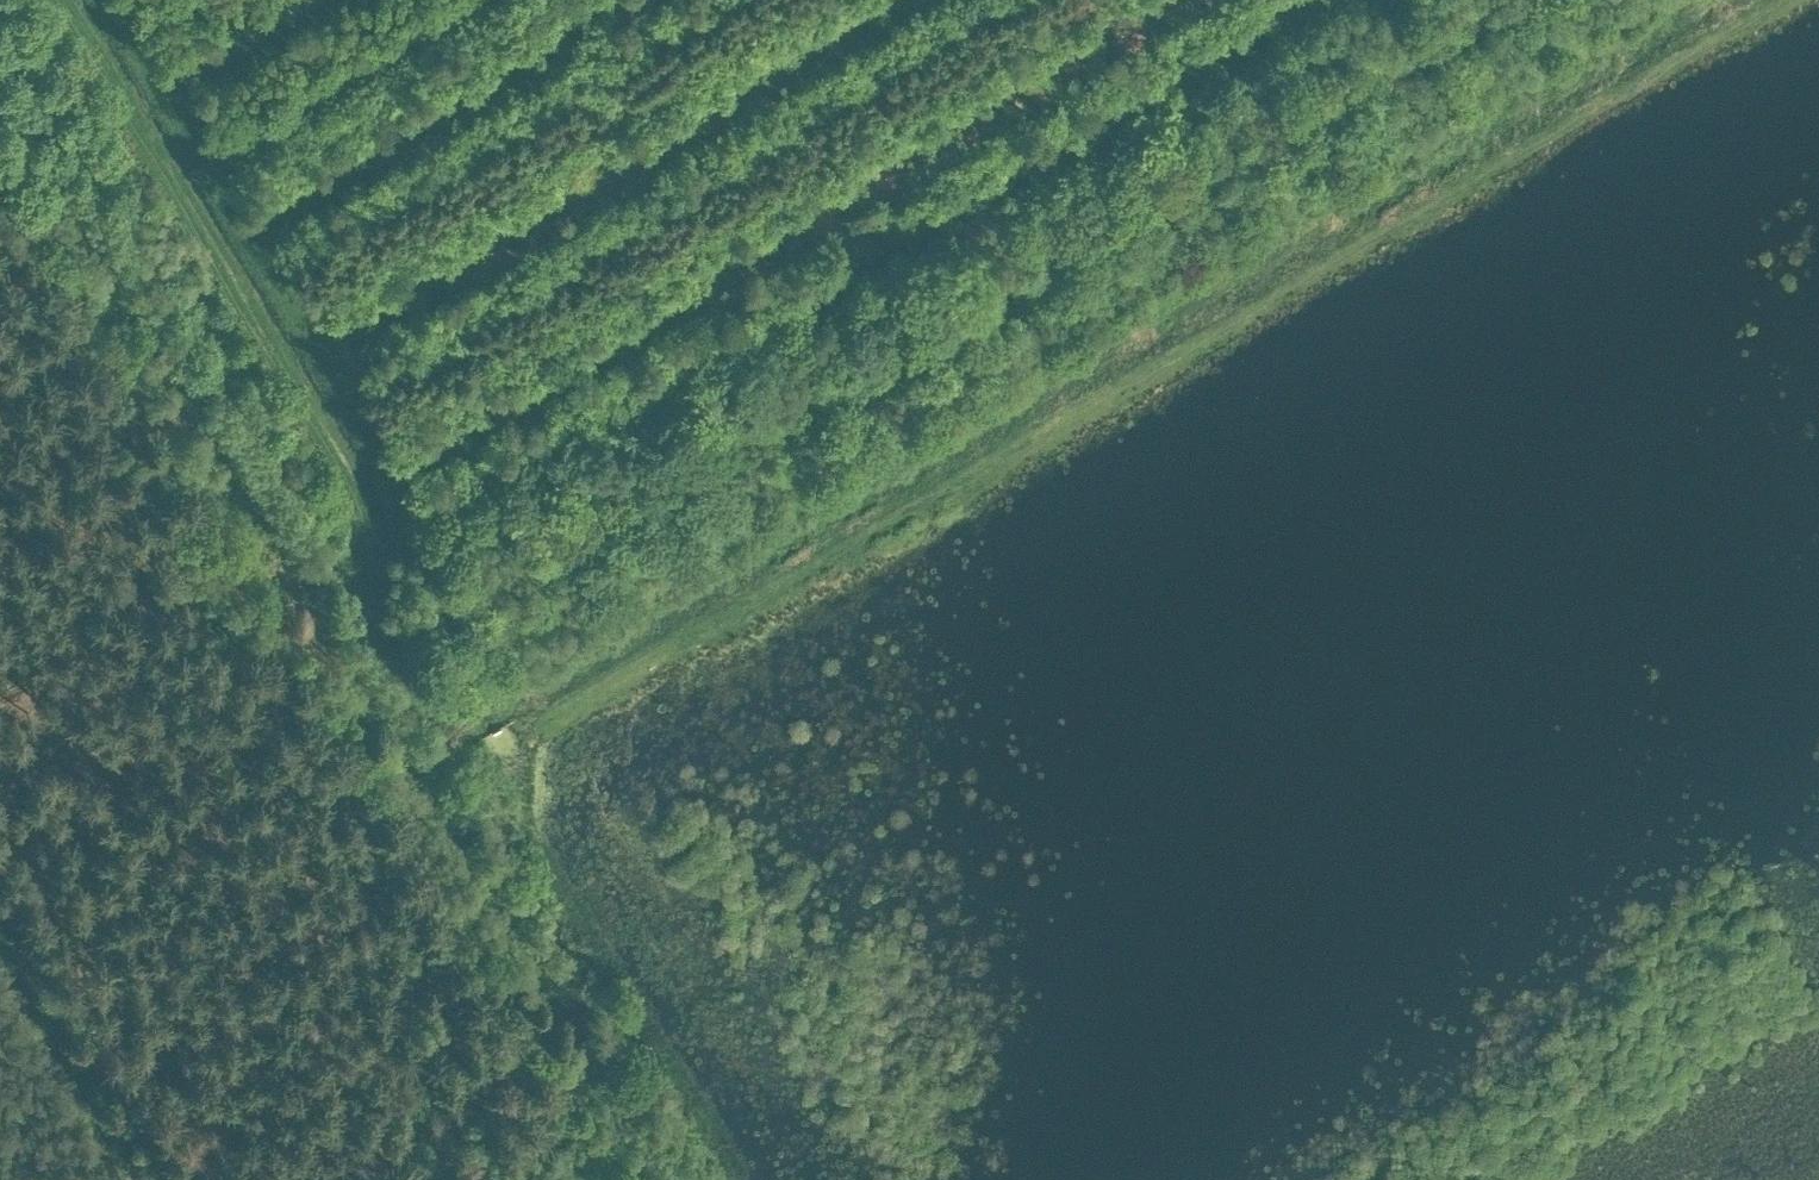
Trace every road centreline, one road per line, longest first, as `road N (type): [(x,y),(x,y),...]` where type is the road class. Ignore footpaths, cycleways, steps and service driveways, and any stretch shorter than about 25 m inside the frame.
road 1 (track): [(0,73),(670,1179)]
road 2 (track): [(383,563),(368,550),(364,500),(53,0)]

